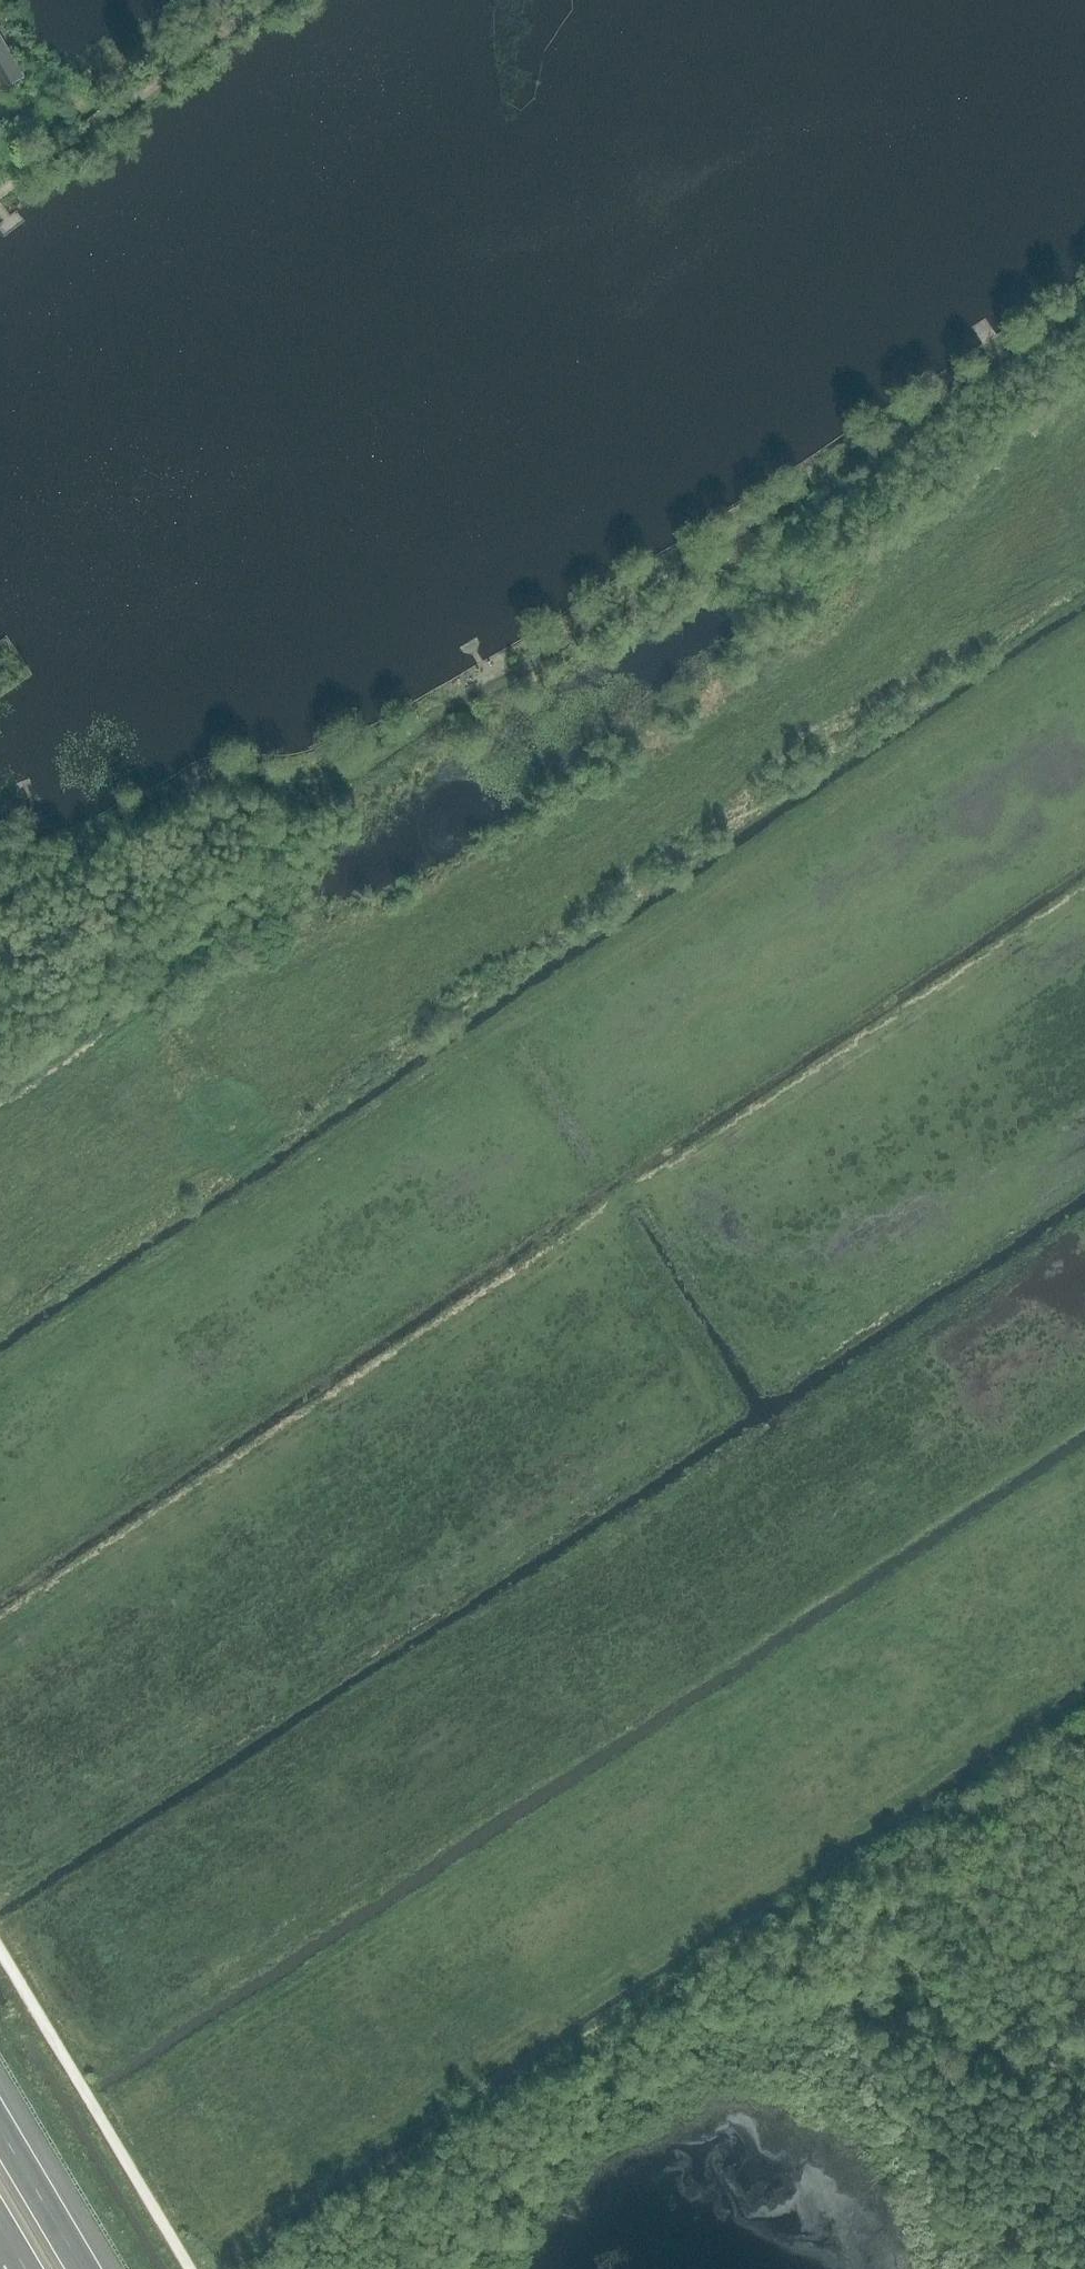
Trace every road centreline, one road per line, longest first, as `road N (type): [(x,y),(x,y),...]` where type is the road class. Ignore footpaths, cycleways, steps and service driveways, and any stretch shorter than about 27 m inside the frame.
road 1 (track): [(0,200),(276,0)]
road 2 (motorway): [(83,2268),(0,2129)]

